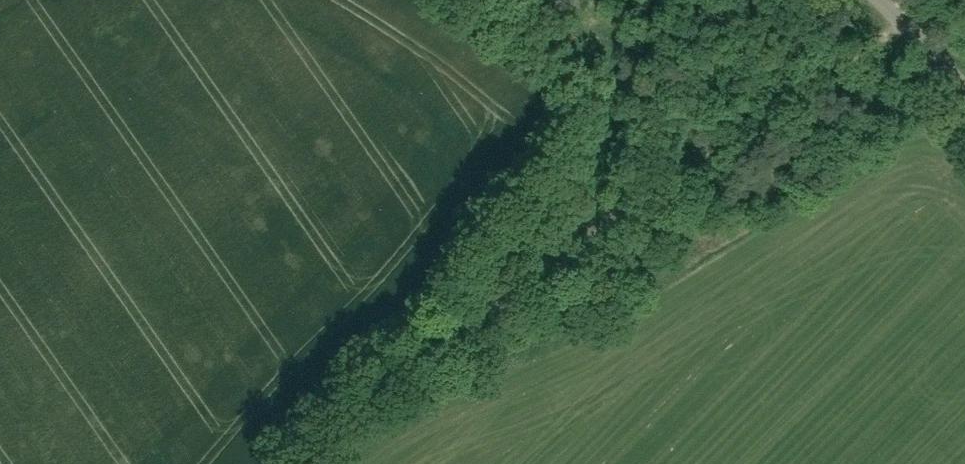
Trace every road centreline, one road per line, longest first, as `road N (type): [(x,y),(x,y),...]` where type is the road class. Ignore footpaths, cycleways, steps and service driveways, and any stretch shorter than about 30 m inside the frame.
road 1 (unclassified): [(964,87),(876,0)]

